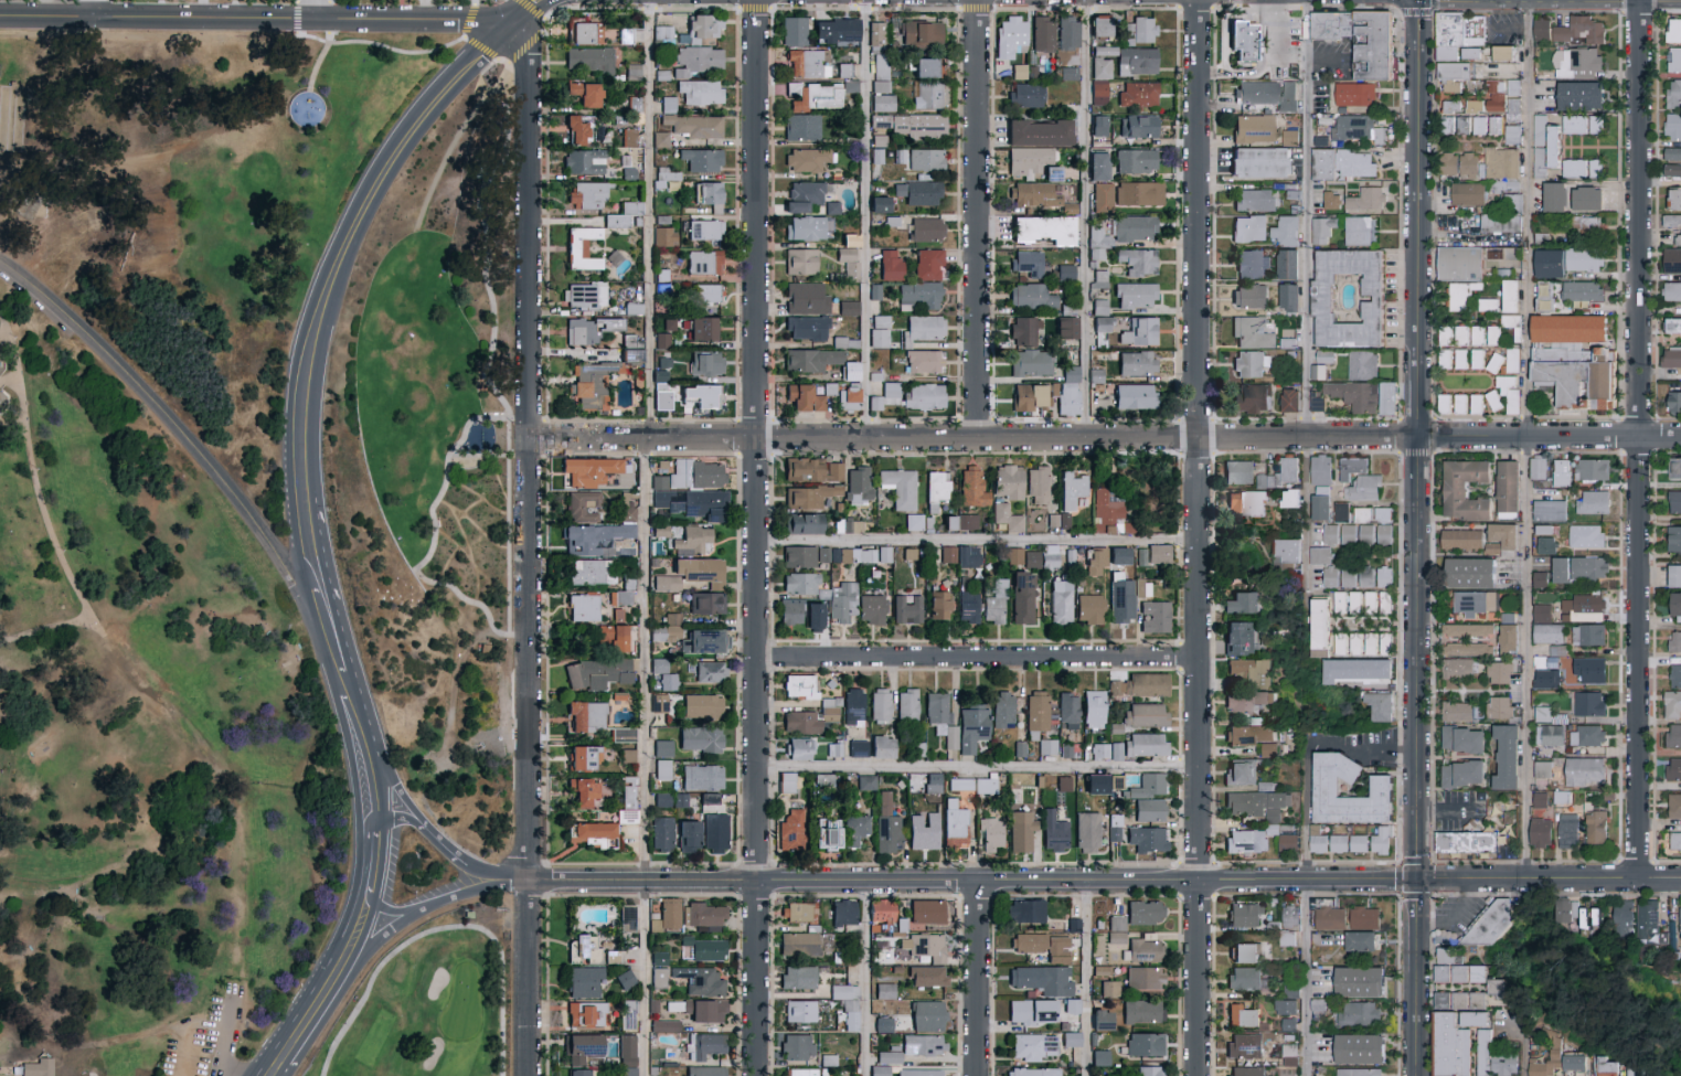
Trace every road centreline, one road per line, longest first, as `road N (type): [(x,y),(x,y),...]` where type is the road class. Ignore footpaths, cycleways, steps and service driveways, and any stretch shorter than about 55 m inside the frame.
road 1 (residential): [(529,437),(1680,436)]
road 2 (residential): [(1196,1075),(1195,0)]
road 3 (residential): [(755,1075),(755,0)]
road 4 (residential): [(528,1075),(524,52),(509,26)]
road 5 (residential): [(528,880),(1416,880)]
road 6 (residential): [(1637,880),(1638,0)]
road 7 (tertiary): [(1417,812),(1416,0)]
road 8 (secondary): [(339,649),(316,552),(307,450),(327,305),(405,141),(509,26)]
road 9 (tertiary): [(0,17),(424,18),(509,26)]
road 10 (residential): [(754,656),(1198,654)]
road 11 (residential): [(980,437),(976,0)]
road 12 (secondary): [(269,1075),(364,917),(379,823)]
road 13 (residential): [(1416,880),(1680,880)]
road 14 (tertiary): [(1439,0),(1680,1)]
road 15 (residential): [(337,973),(426,908),(528,880)]
road 16 (tertiary): [(1415,1075),(1416,880)]
road 17 (residential): [(975,1075),(975,881)]

